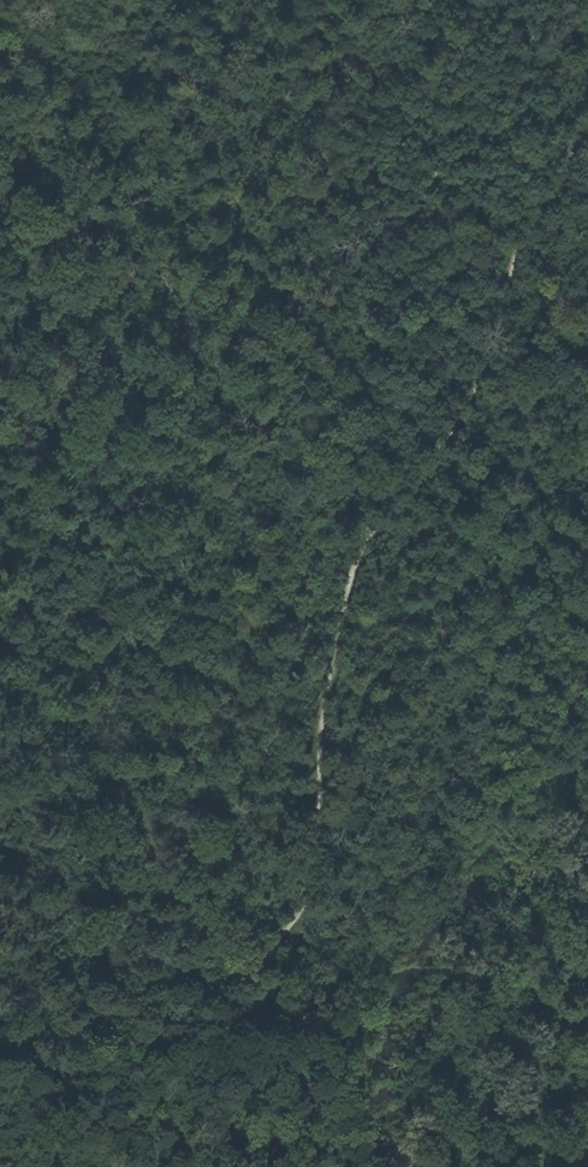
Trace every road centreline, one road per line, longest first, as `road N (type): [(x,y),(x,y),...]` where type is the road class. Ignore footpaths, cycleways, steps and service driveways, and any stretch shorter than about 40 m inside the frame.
road 1 (track): [(587,114),(570,165),(513,268),(473,398),(355,569),(343,649),(325,694),(319,870),(292,923),(255,965),(161,1026),(43,1166)]
road 2 (track): [(149,0),(314,325),(372,535)]
road 3 (track): [(228,979),(0,945)]

